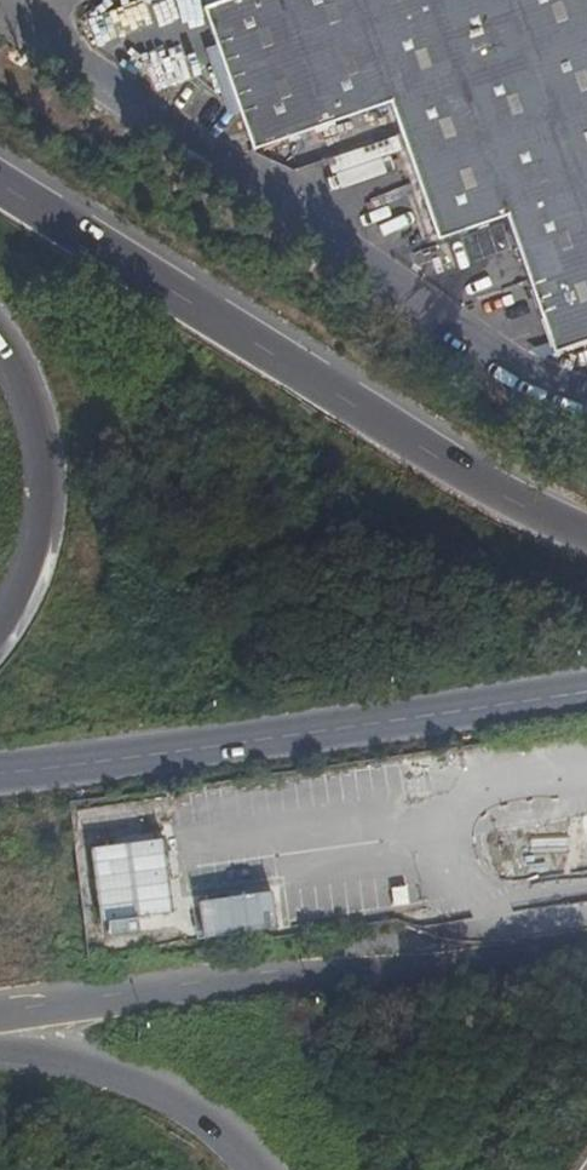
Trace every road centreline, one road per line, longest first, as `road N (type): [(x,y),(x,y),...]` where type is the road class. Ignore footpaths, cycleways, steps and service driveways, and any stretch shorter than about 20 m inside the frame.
road 1 (motorway): [(586,539),(439,463),(0,185)]
road 2 (primary): [(0,1013),(586,928)]
road 3 (primary): [(586,695),(0,778)]
road 4 (motorway): [(0,325),(44,420),(45,524),(0,630)]
road 5 (motorway): [(0,1025),(48,1055),(137,1078),(224,1128),(262,1169)]

